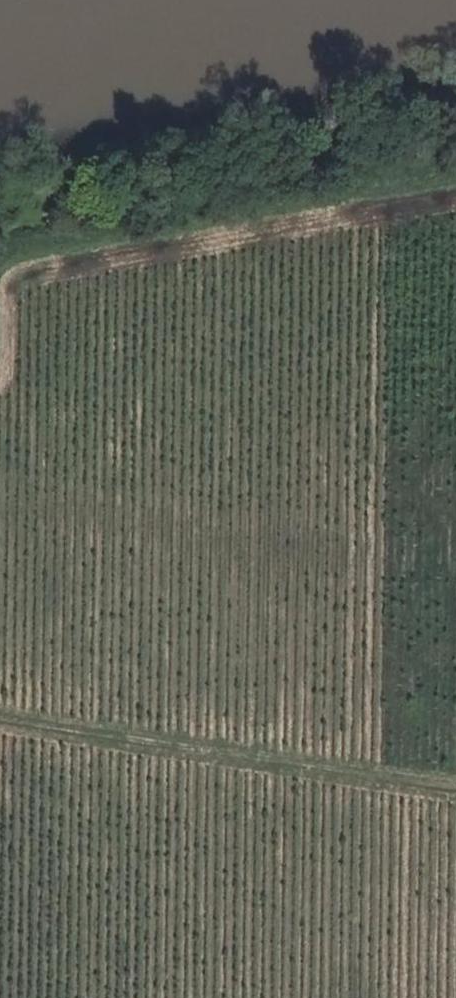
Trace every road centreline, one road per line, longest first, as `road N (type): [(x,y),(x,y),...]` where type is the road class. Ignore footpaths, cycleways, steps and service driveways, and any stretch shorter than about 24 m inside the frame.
road 1 (track): [(455,788),(0,719)]

